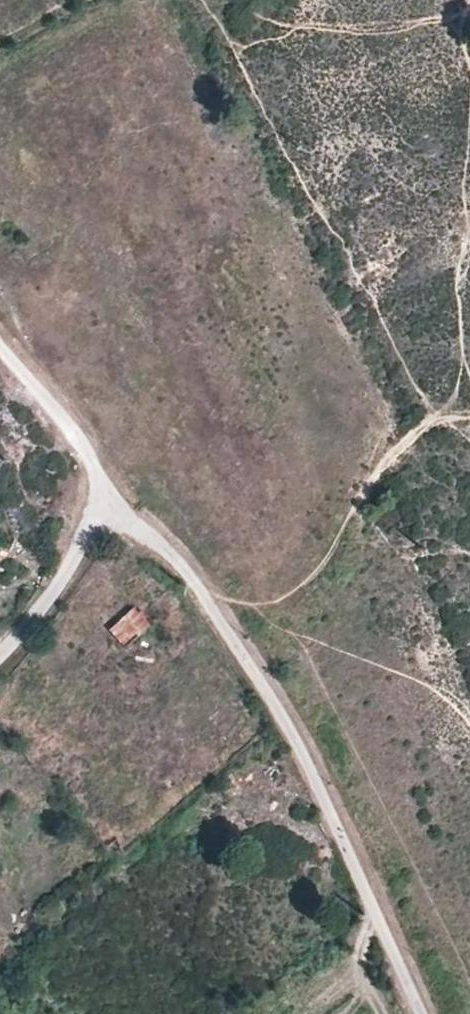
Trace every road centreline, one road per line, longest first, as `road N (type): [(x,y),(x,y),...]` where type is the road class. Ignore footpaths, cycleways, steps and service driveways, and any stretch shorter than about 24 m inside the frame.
road 1 (track): [(423,1013),(273,697),(172,554),(110,498),(32,380),(0,346)]
road 2 (track): [(469,411),(420,426),(378,477),(353,556),(333,589),(307,601),(262,605),(198,589)]
road 3 (unclassified): [(110,498),(57,597),(0,651)]

